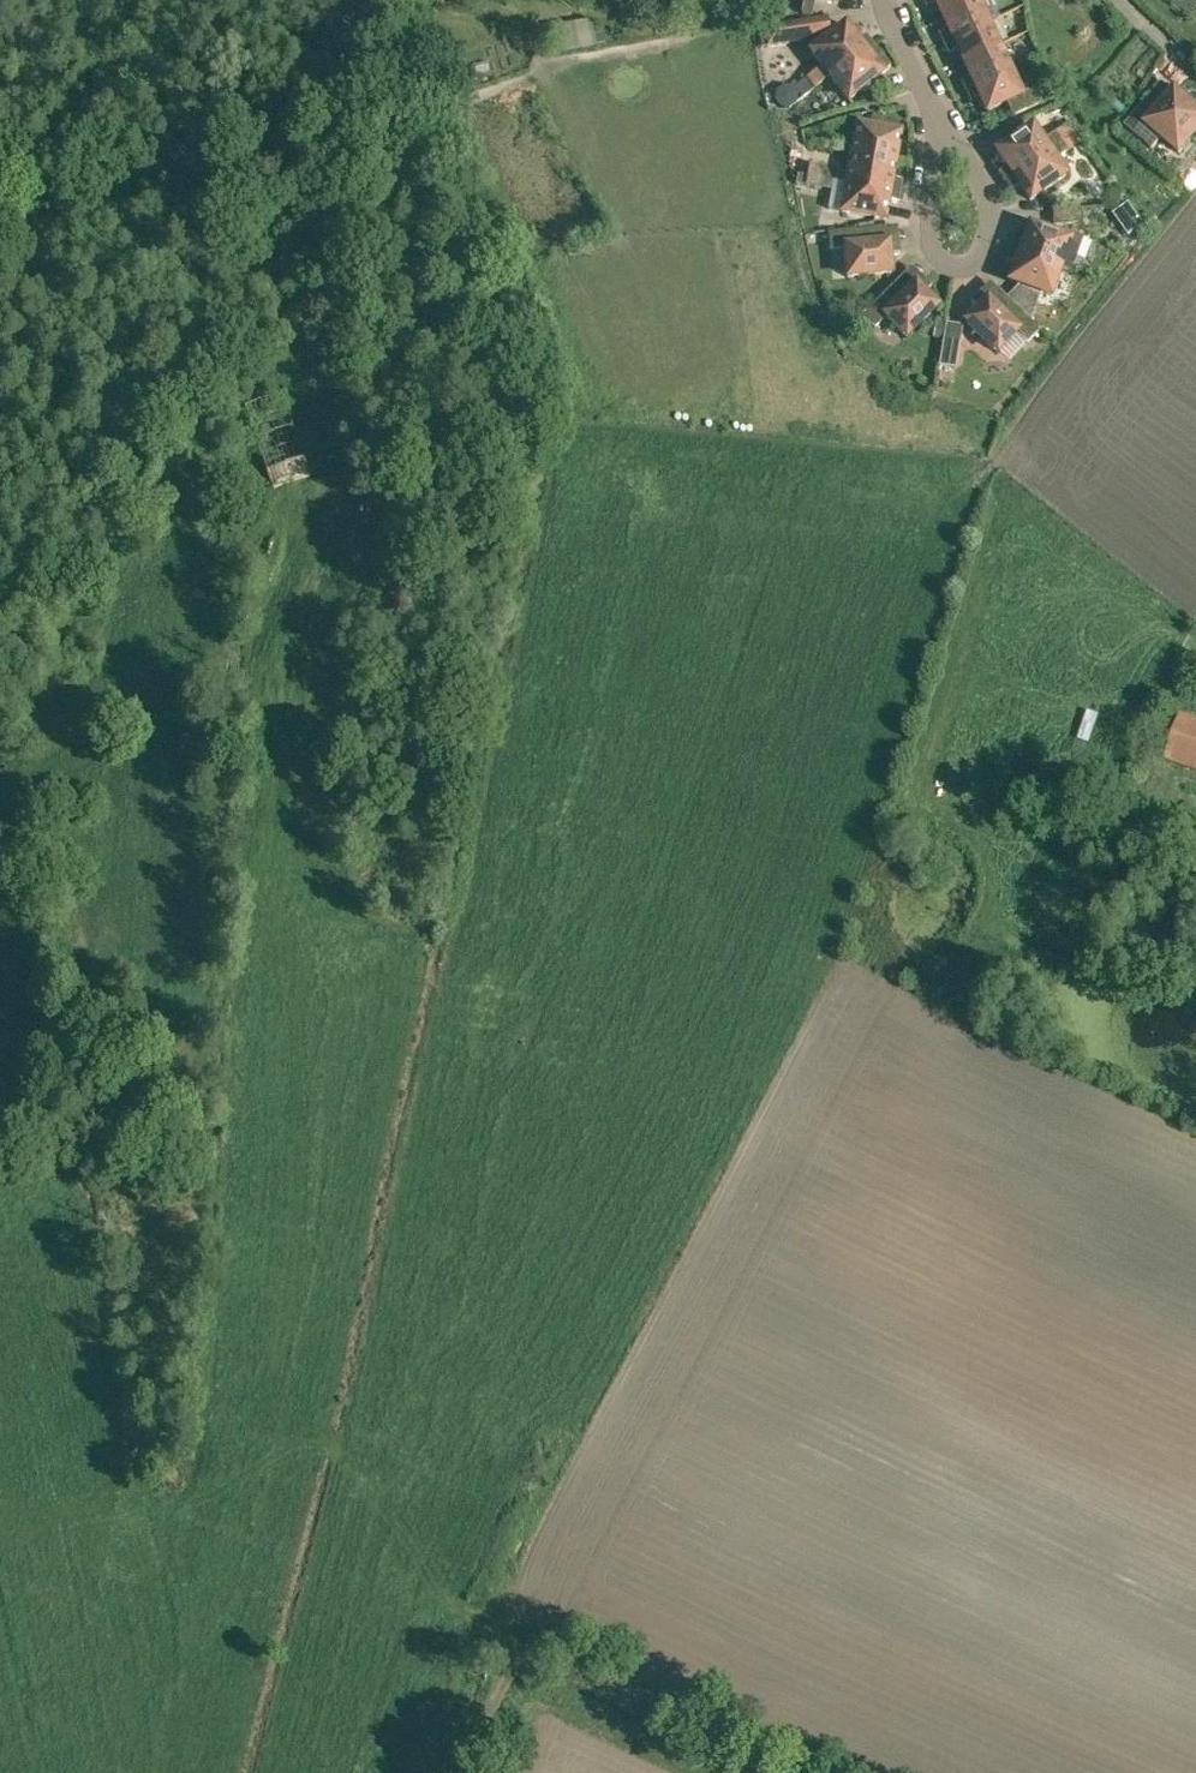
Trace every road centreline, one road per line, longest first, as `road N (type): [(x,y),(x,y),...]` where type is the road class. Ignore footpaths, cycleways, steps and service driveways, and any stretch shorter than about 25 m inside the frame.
road 1 (track): [(877,1772),(522,1601),(445,1772)]
road 2 (residential): [(937,111),(930,248),(942,269),(956,274),(973,265),(988,243),(989,218),(946,127)]
road 3 (residential): [(937,111),(881,0)]

